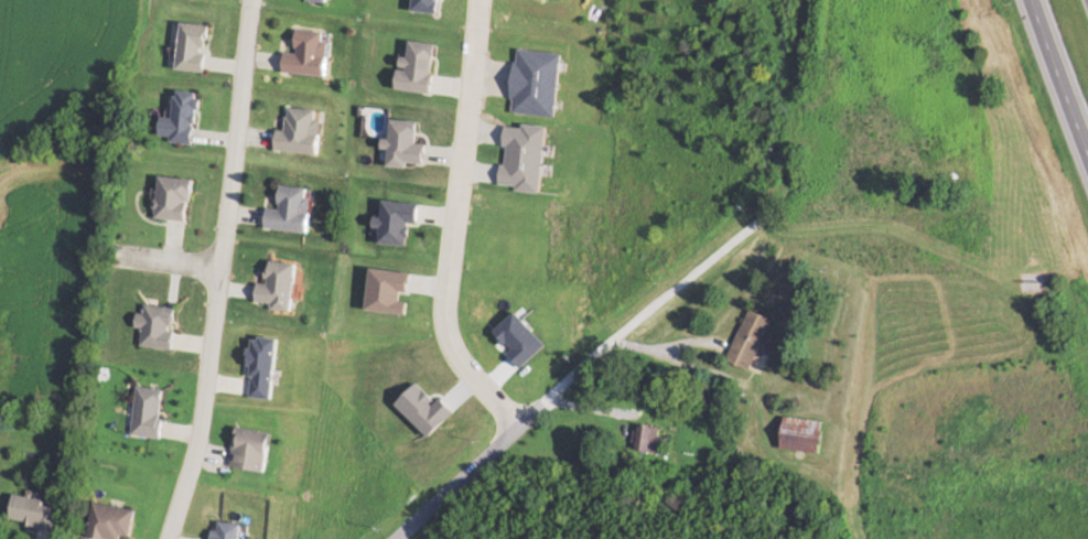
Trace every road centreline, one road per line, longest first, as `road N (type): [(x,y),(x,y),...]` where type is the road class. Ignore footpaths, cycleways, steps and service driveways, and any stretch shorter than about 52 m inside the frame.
road 1 (residential): [(170,538),(201,413),(250,0)]
road 2 (residential): [(383,538),(511,414),(760,211)]
road 3 (residential): [(482,0),(444,316),(450,347),(511,414)]
road 4 (motorway): [(1028,0),(1087,160)]

